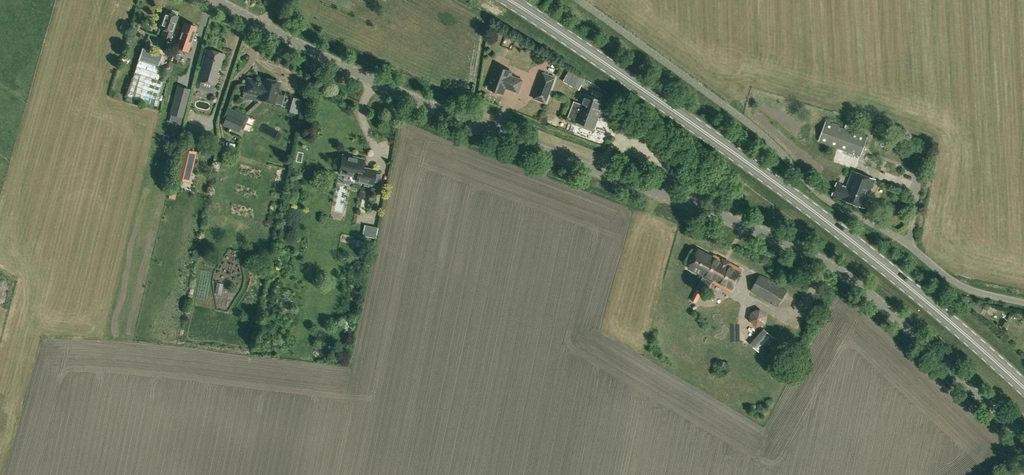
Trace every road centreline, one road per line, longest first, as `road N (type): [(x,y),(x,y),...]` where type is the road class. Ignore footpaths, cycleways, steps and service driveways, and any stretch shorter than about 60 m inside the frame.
road 1 (unclassified): [(1023,441),(889,322),(795,259),(490,139),(216,0)]
road 2 (primary): [(1023,388),(801,202),(511,0)]
road 3 (unclassified): [(1023,302),(965,287),(904,241),(826,199),(744,118),(580,0)]

